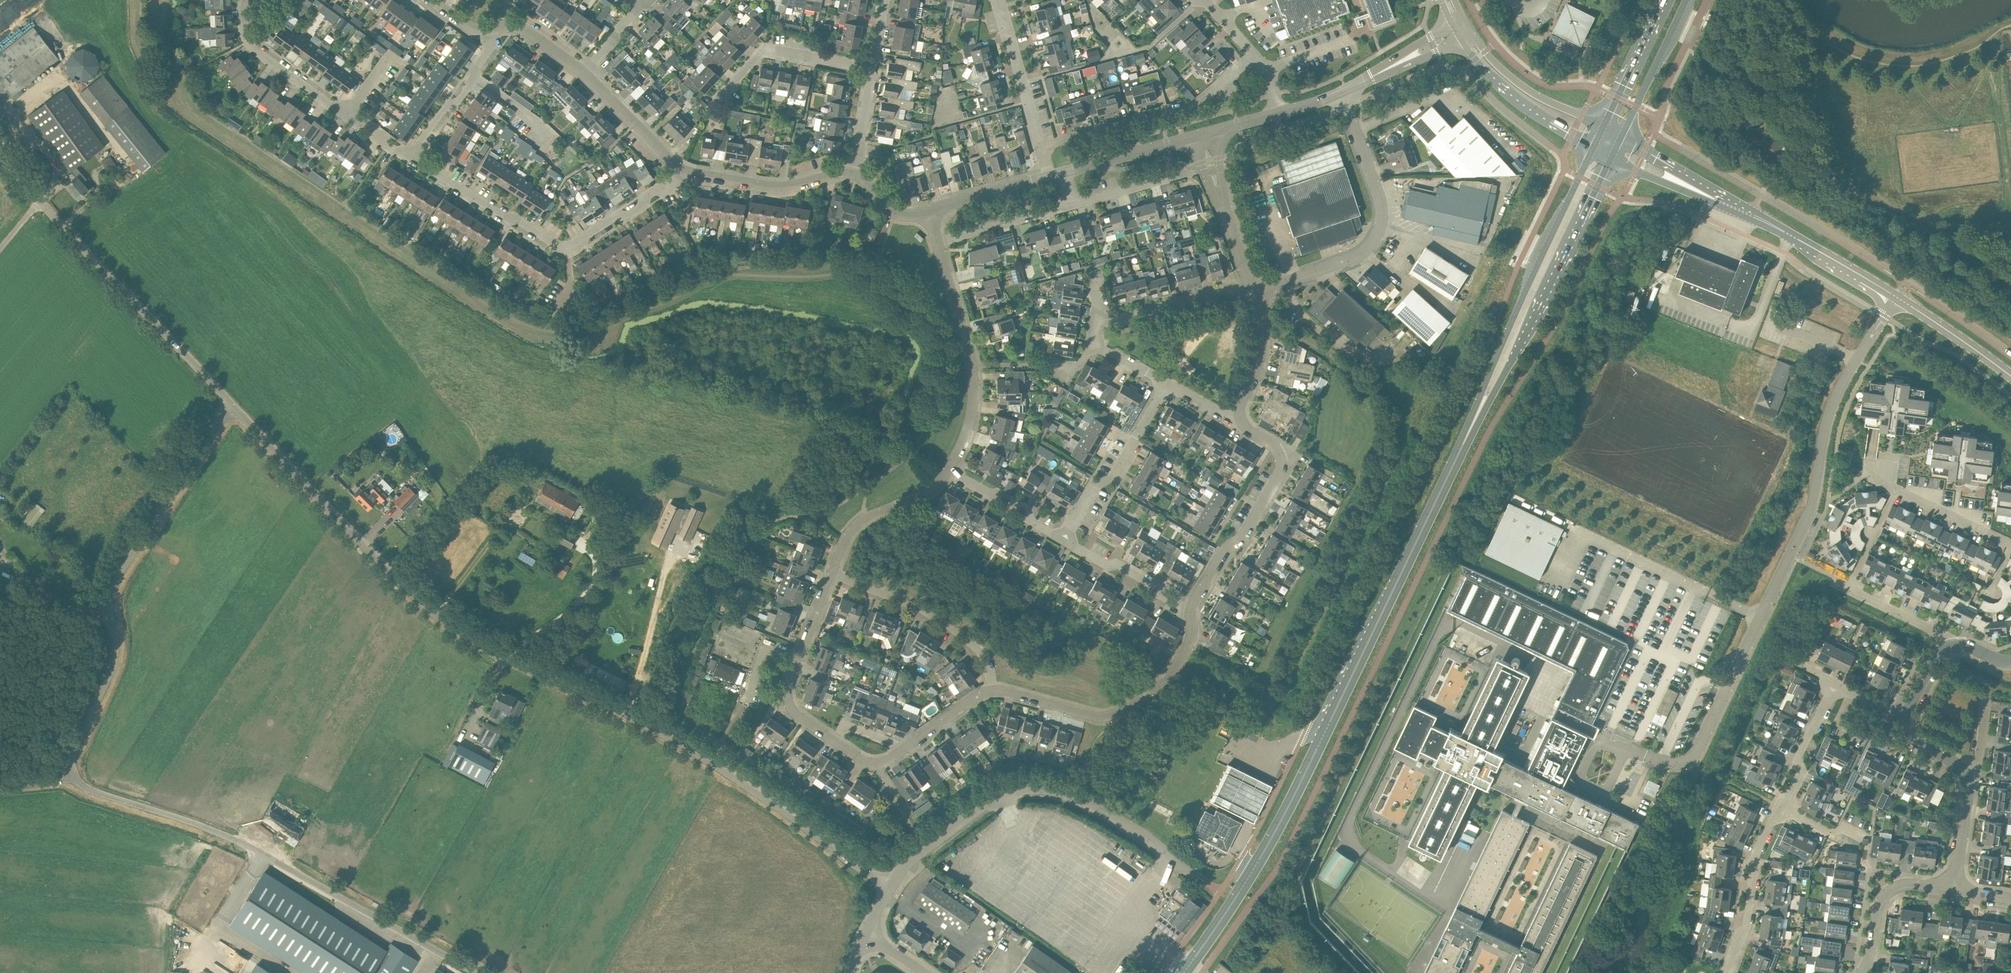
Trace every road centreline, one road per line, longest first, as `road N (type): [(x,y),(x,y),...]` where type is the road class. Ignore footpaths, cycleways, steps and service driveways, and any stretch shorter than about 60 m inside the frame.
road 1 (unclassified): [(478,972),(236,837),(91,787),(71,766),(117,654),(108,601),(231,406)]
road 2 (unclassified): [(887,887),(709,759),(475,642),(435,613),(231,406)]
road 3 (primary): [(1182,972),(1291,802),(1471,427)]
road 4 (residential): [(1646,754),(1674,763),(1694,756),(1810,514),(1837,396),(1897,297)]
road 5 (residential): [(682,169),(639,208),(566,246),(410,156)]
road 6 (unclassified): [(1192,871),(1075,795),(1028,784),(999,792),(926,845)]
road 7 (primary): [(1593,149),(1471,427)]
road 8 (primary): [(1471,427),(1611,158)]
road 9 (unclassified): [(992,688),(877,762),(795,713),(788,689),(799,658)]
road 10 (unclassified): [(1251,283),(1269,285),(1349,260),(1374,241),(1382,207),(1345,92)]
road 11 (unclassified): [(231,406),(39,199)]
road 12 (unclassified): [(1191,610),(1188,645),(1169,676),(1115,714),(1098,717),(992,688)]
road 13 (residential): [(410,156),(255,50),(243,0)]
road 14 (residential): [(1191,610),(1279,471),(1280,455),(1239,416)]
road 15 (residential): [(1041,145),(1197,103),(1253,54)]
road 16 (unclassified): [(949,469),(967,430),(972,370),(939,242)]
road 17 (residential): [(992,688),(987,663),(939,620),(832,573)]
road 18 (tertiary): [(1897,297),(1718,200)]
road 19 (residential): [(1064,538),(1094,486),(1116,472),(1167,382)]
road 20 (residential): [(1725,972),(1747,927),(1756,855),(1780,806),(1786,808)]
road 21 (residential): [(871,68),(763,50),(713,103)]
road 22 (tertiary): [(1457,32),(1506,93),(1593,149)]
road 23 (unclassified): [(855,172),(785,187),(682,169)]
road 24 (tertiary): [(1604,126),(1523,86),(1466,27)]
road 25 (unclassified): [(832,573),(858,521),(927,493),(949,469)]
road 26 (residential): [(1100,323),(1251,283)]
road 27 (residential): [(1956,890),(1888,890),(1861,972)]
road 28 (residential): [(410,156),(468,86),(490,48),(488,30)]
road 29 (residential): [(1041,145),(998,0)]
road 30 (primary): [(1622,135),(1686,0)]
road 31 (residential): [(1191,610),(1064,538)]
road 32 (primary): [(1664,0),(1604,126)]
road 33 (unclassified): [(682,169),(583,71)]
road 34 (residential): [(939,242),(1073,205)]
road 35 (residential): [(1786,808),(1801,775),(1798,756),(1835,682)]
road 36 (tertiary): [(2010,376),(1897,297)]
road 37 (residential): [(1239,416),(1261,346),(1251,283)]
road 38 (unclassified): [(1064,173),(1193,136)]
road 39 (residential): [(1064,538),(949,469)]
road 40 (residential): [(2010,544),(1894,489)]
road 41 (unclassified): [(1345,92),(1457,32)]
road 42 (unclassified): [(930,209),(1050,177)]
road 43 (residential): [(1073,205),(1191,173)]

